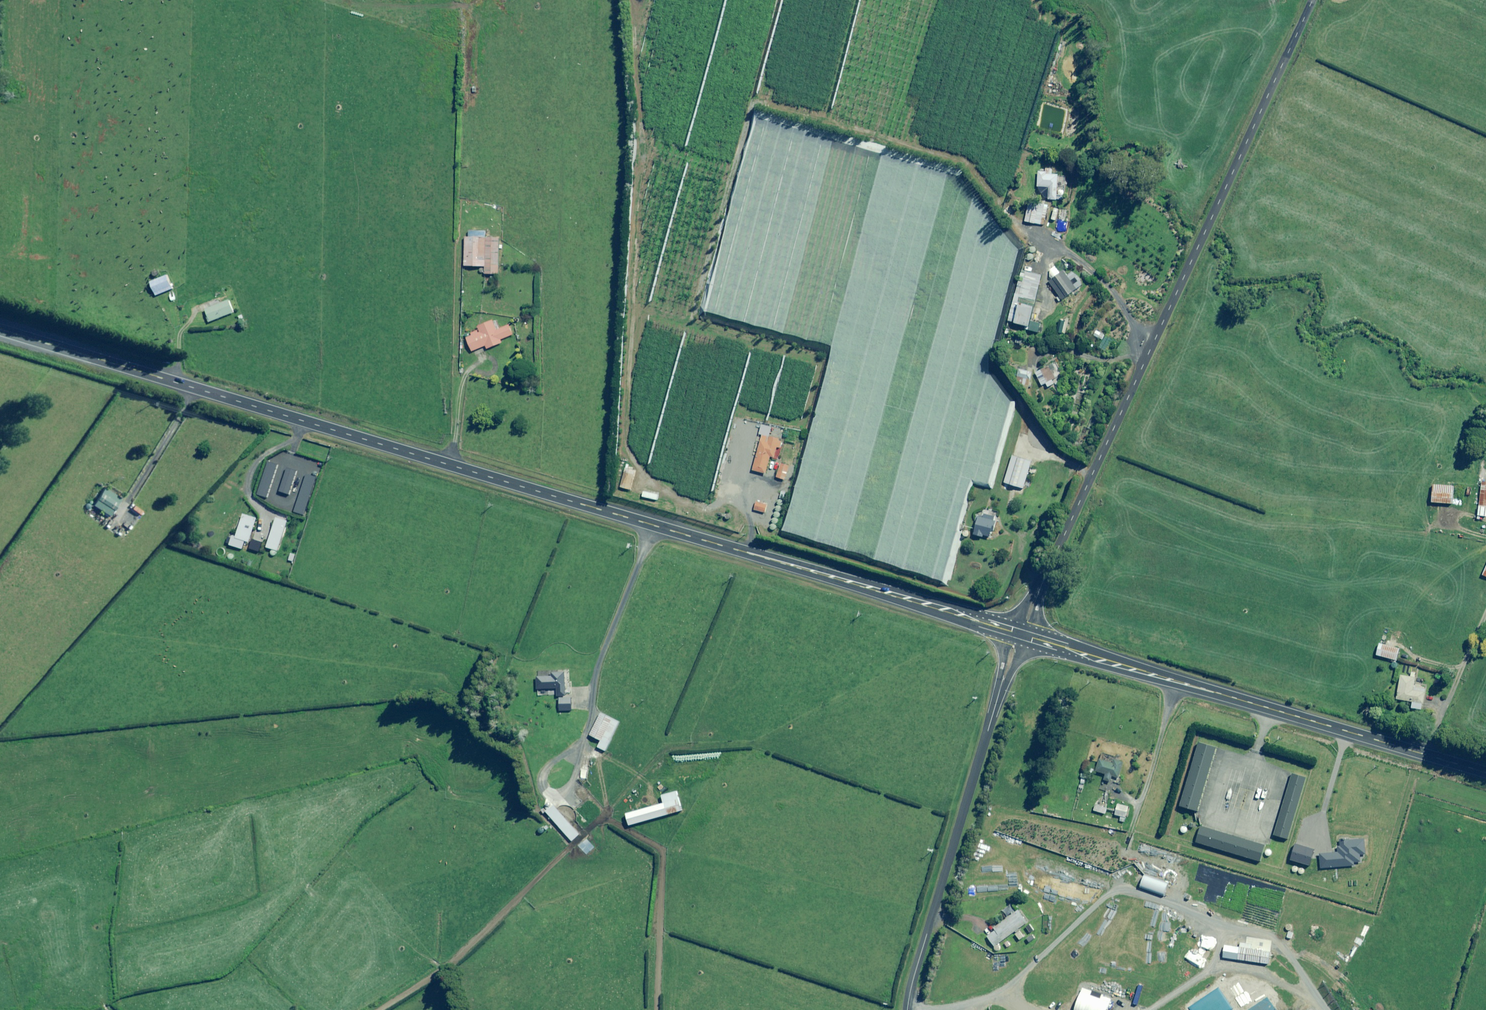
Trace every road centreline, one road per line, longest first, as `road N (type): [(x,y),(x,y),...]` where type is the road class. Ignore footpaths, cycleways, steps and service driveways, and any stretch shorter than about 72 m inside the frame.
road 1 (secondary): [(1020,634),(0,330)]
road 2 (tertiary): [(1020,634),(1312,0)]
road 3 (secondary): [(1485,775),(1020,634)]
road 4 (unclassified): [(906,1009),(1020,634)]

